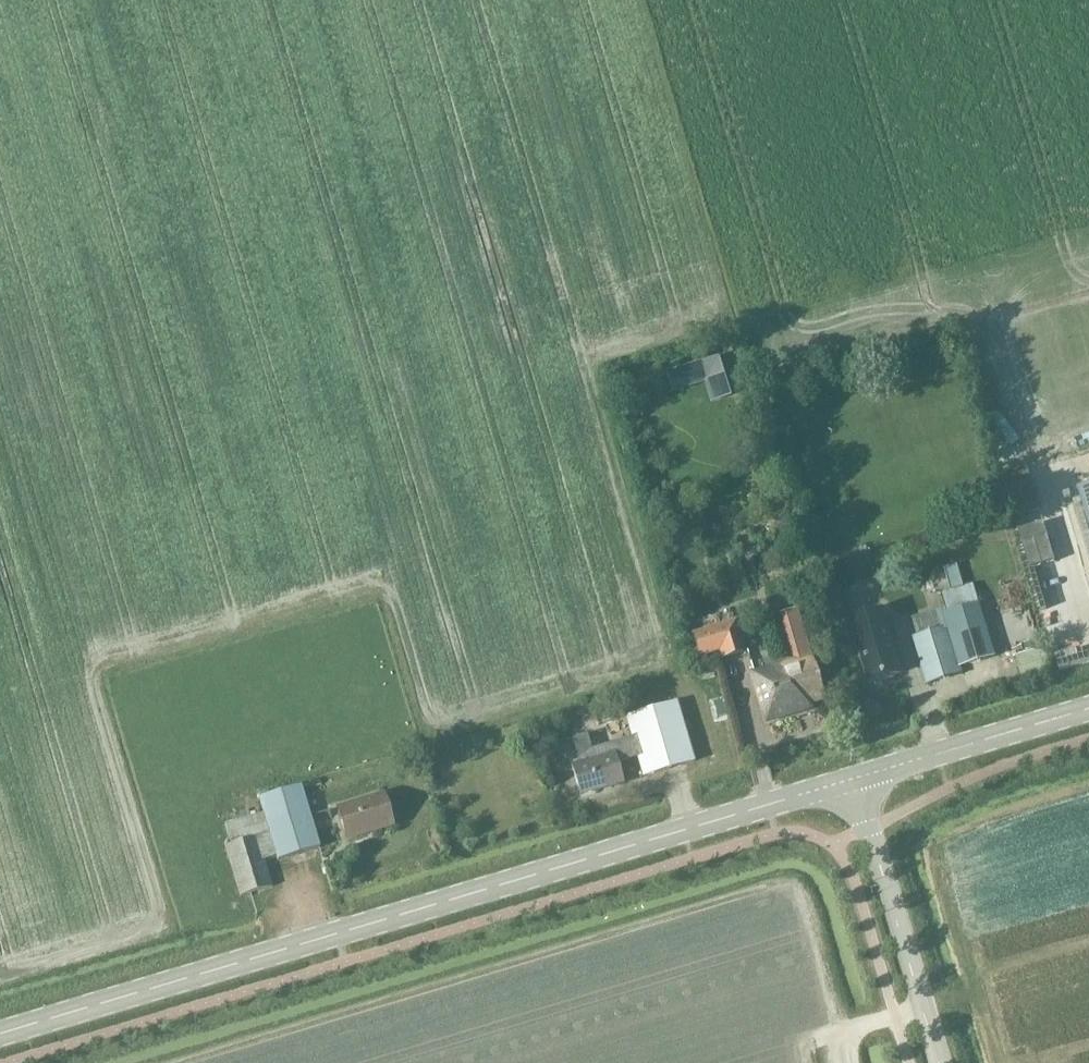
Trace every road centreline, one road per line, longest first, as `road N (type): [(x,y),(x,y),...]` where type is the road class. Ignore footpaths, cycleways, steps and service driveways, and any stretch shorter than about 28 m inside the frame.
road 1 (tertiary): [(0,1036),(851,779)]
road 2 (tertiary): [(936,1062),(851,779)]
road 3 (tertiary): [(851,779),(1088,709)]

